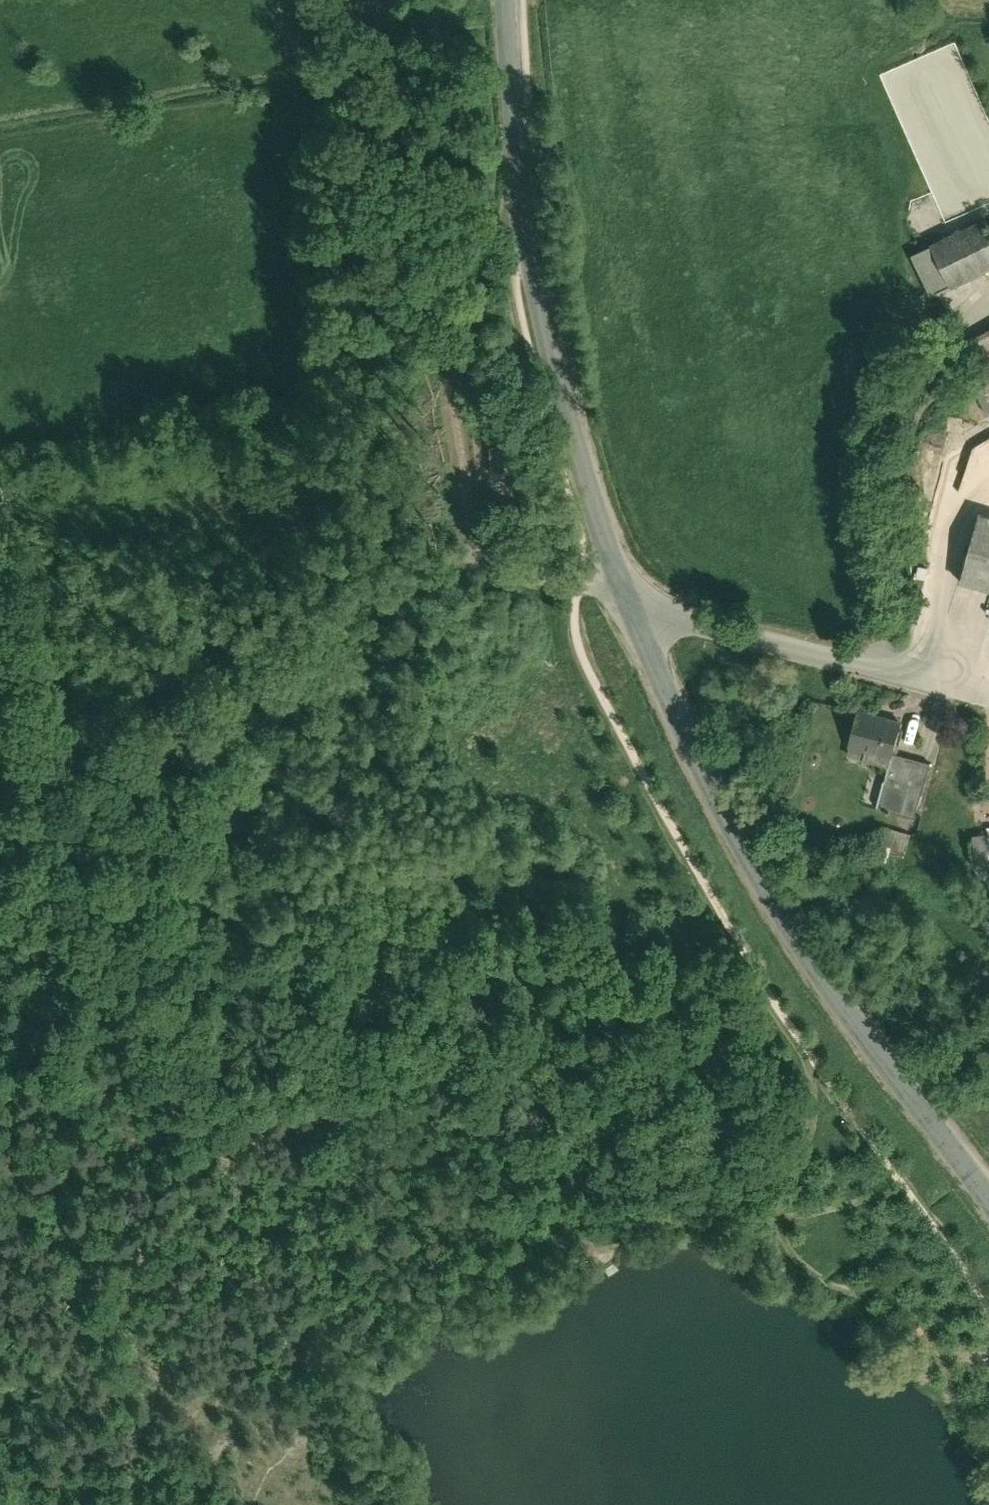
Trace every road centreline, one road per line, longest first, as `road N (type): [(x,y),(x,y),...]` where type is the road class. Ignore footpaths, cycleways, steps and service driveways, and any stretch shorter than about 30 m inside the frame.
road 1 (residential): [(988,1197),(836,988),(733,822),(634,603),(567,421),(528,243),(505,0)]

